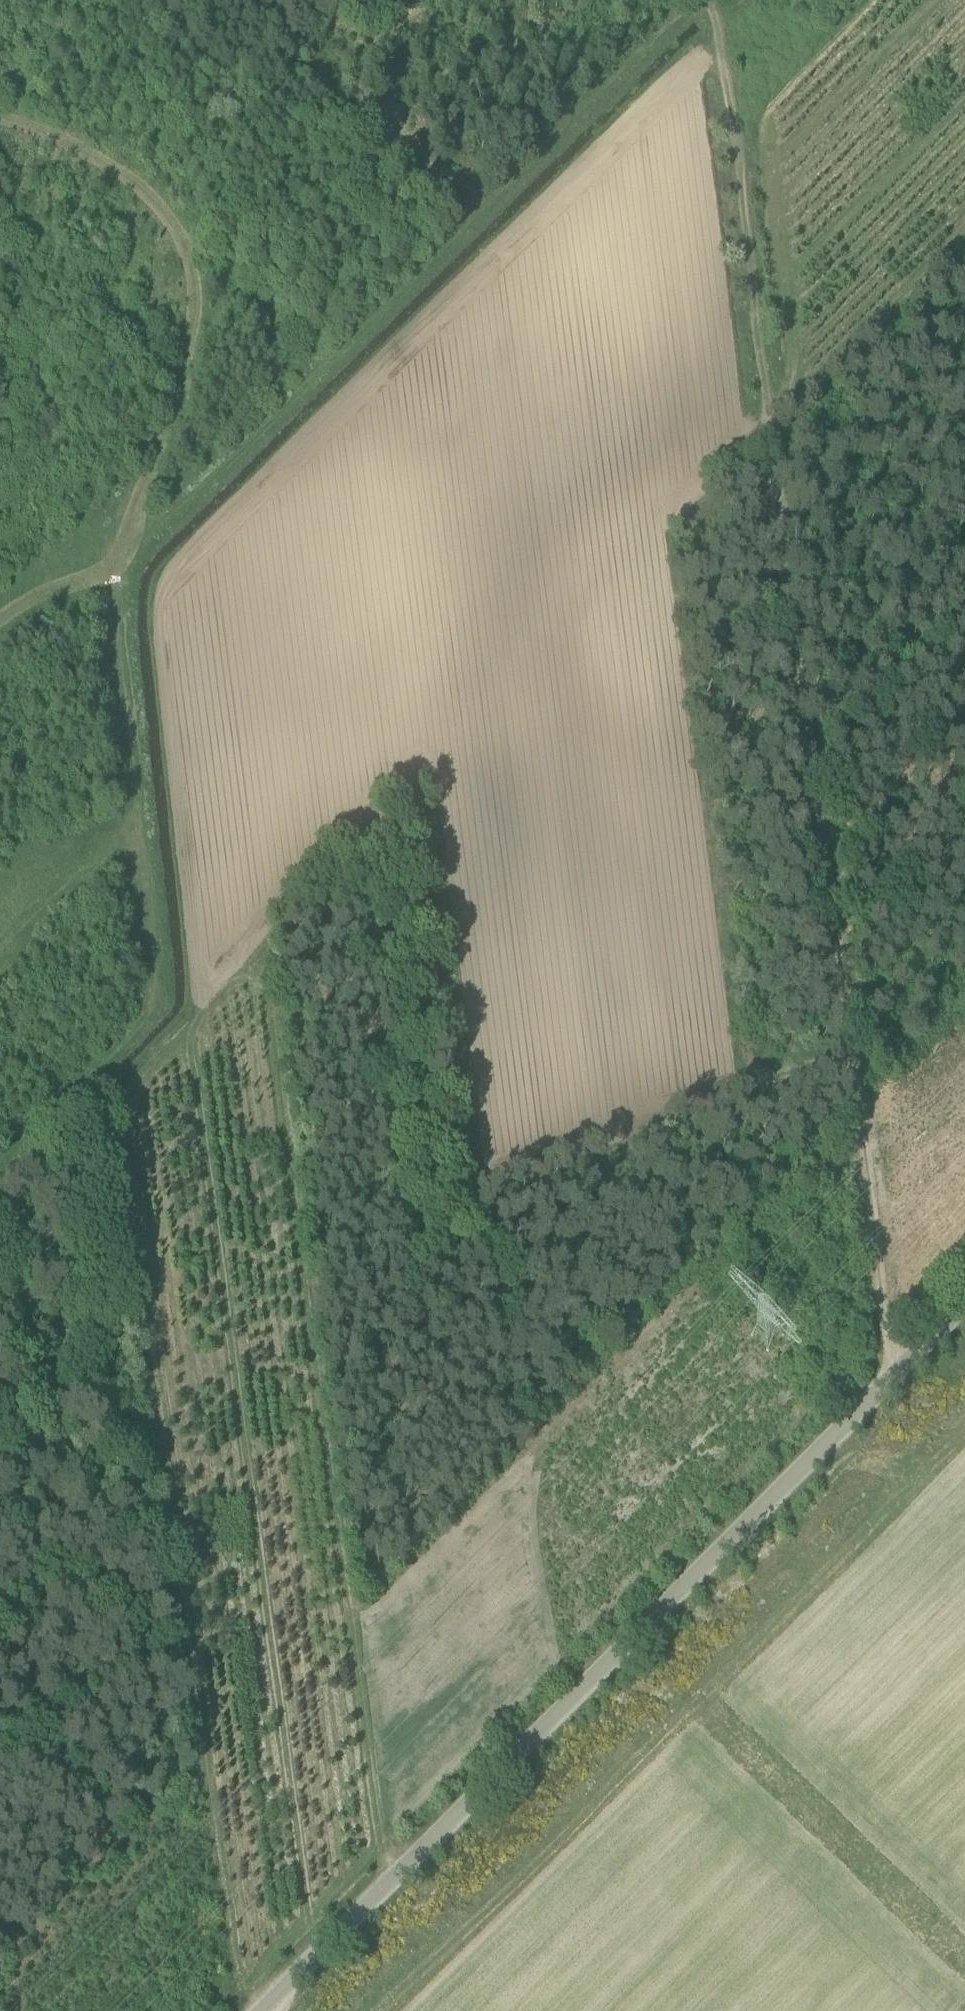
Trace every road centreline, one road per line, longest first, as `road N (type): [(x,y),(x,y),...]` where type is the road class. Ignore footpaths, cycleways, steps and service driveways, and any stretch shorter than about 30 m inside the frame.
road 1 (track): [(893,1373),(718,27)]
road 2 (unclassified): [(263,2010),(964,1300)]
road 3 (track): [(117,559),(464,238),(700,0)]
road 4 (track): [(0,1164),(153,999),(113,619),(117,559)]
road 5 (track): [(0,630),(117,559)]

